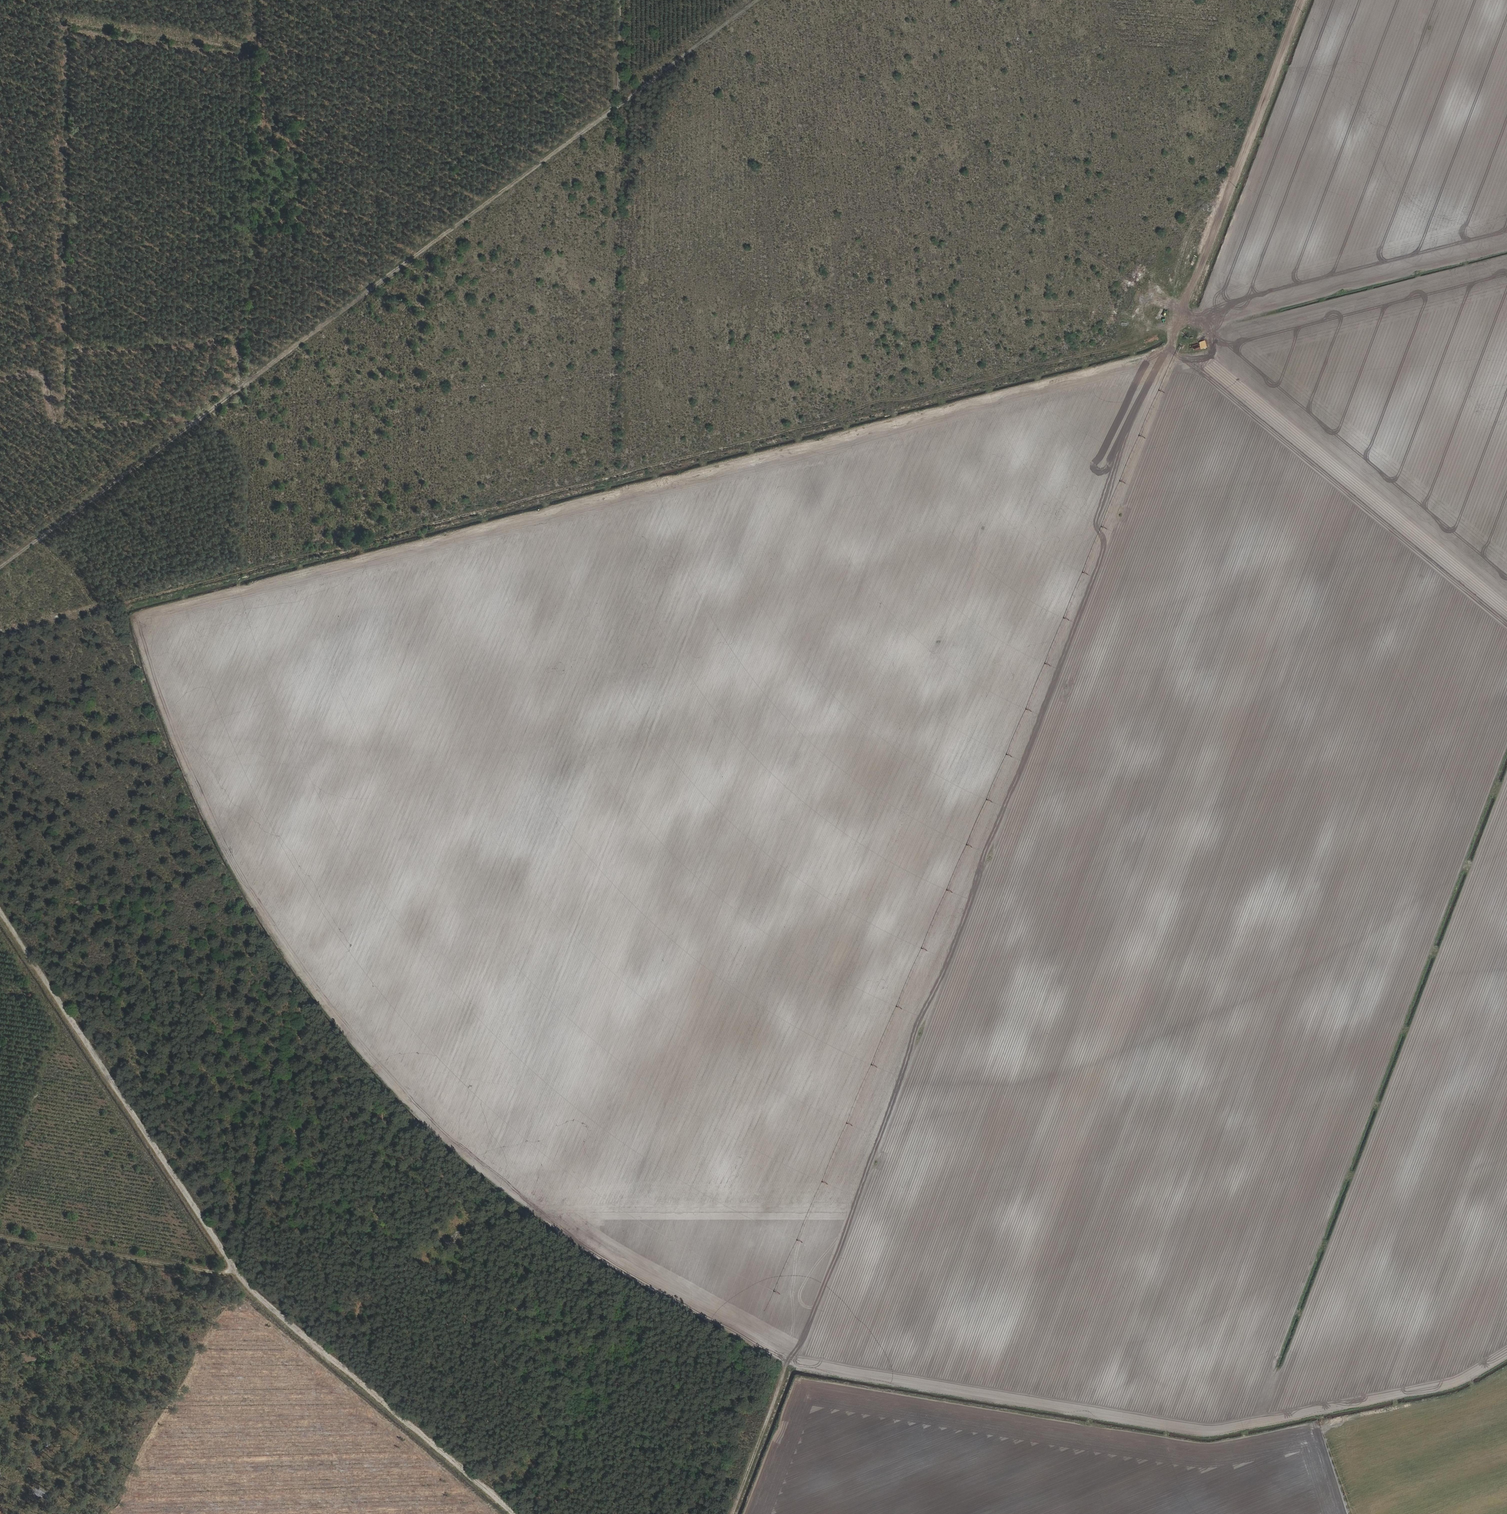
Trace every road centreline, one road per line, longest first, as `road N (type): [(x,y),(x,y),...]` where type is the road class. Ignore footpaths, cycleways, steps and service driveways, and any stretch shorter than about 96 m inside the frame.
road 1 (track): [(0,567),(759,0)]
road 2 (track): [(0,912),(255,1293),(519,1513)]
road 3 (track): [(733,1513),(785,1369)]

